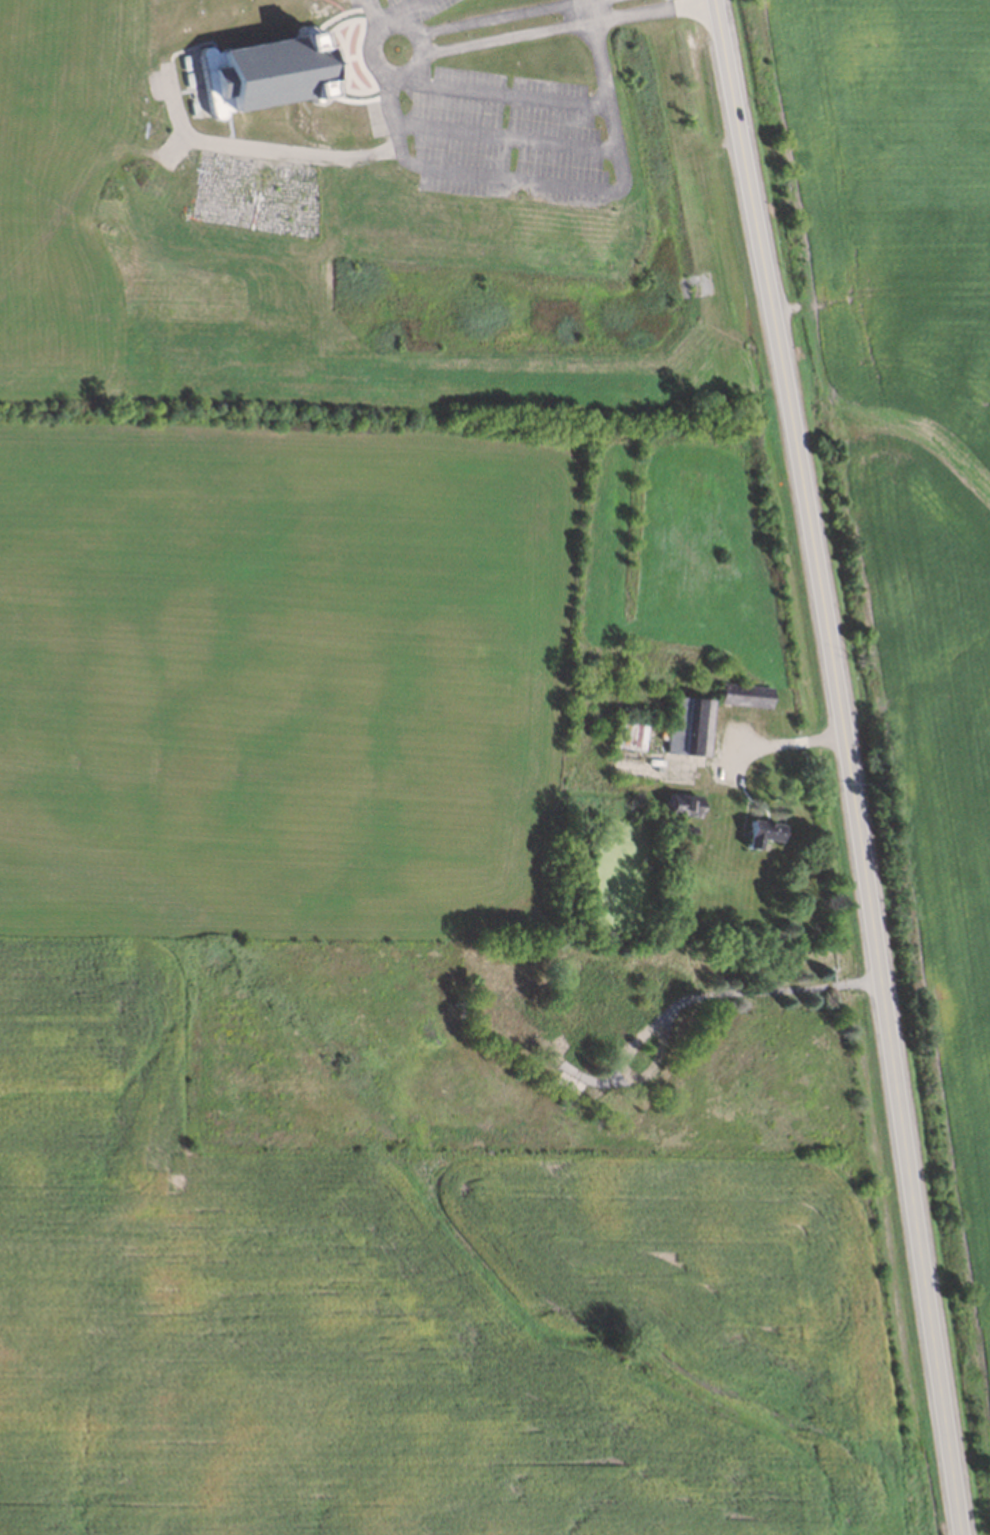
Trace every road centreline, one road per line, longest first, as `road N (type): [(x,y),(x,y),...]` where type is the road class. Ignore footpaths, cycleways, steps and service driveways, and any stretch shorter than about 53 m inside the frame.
road 1 (primary): [(714,0),(844,736),(962,1534)]

